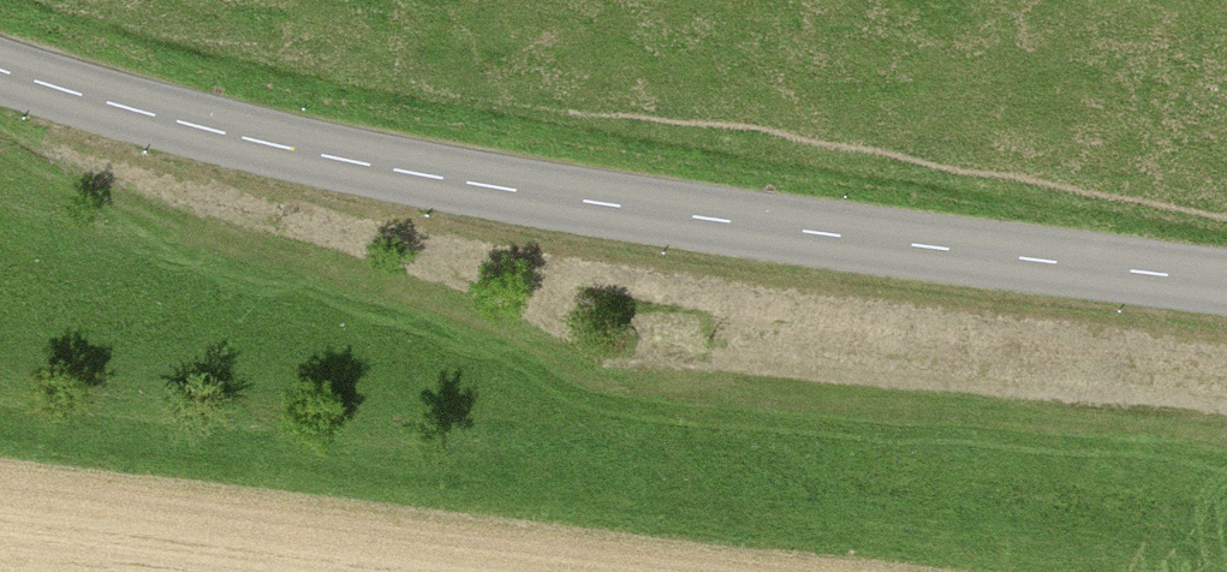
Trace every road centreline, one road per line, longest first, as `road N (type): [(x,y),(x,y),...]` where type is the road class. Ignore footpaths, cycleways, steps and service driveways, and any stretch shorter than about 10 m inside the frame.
road 1 (track): [(0,127),(588,373),(1226,495)]
road 2 (tertiary): [(0,77),(397,178),(1226,284)]

